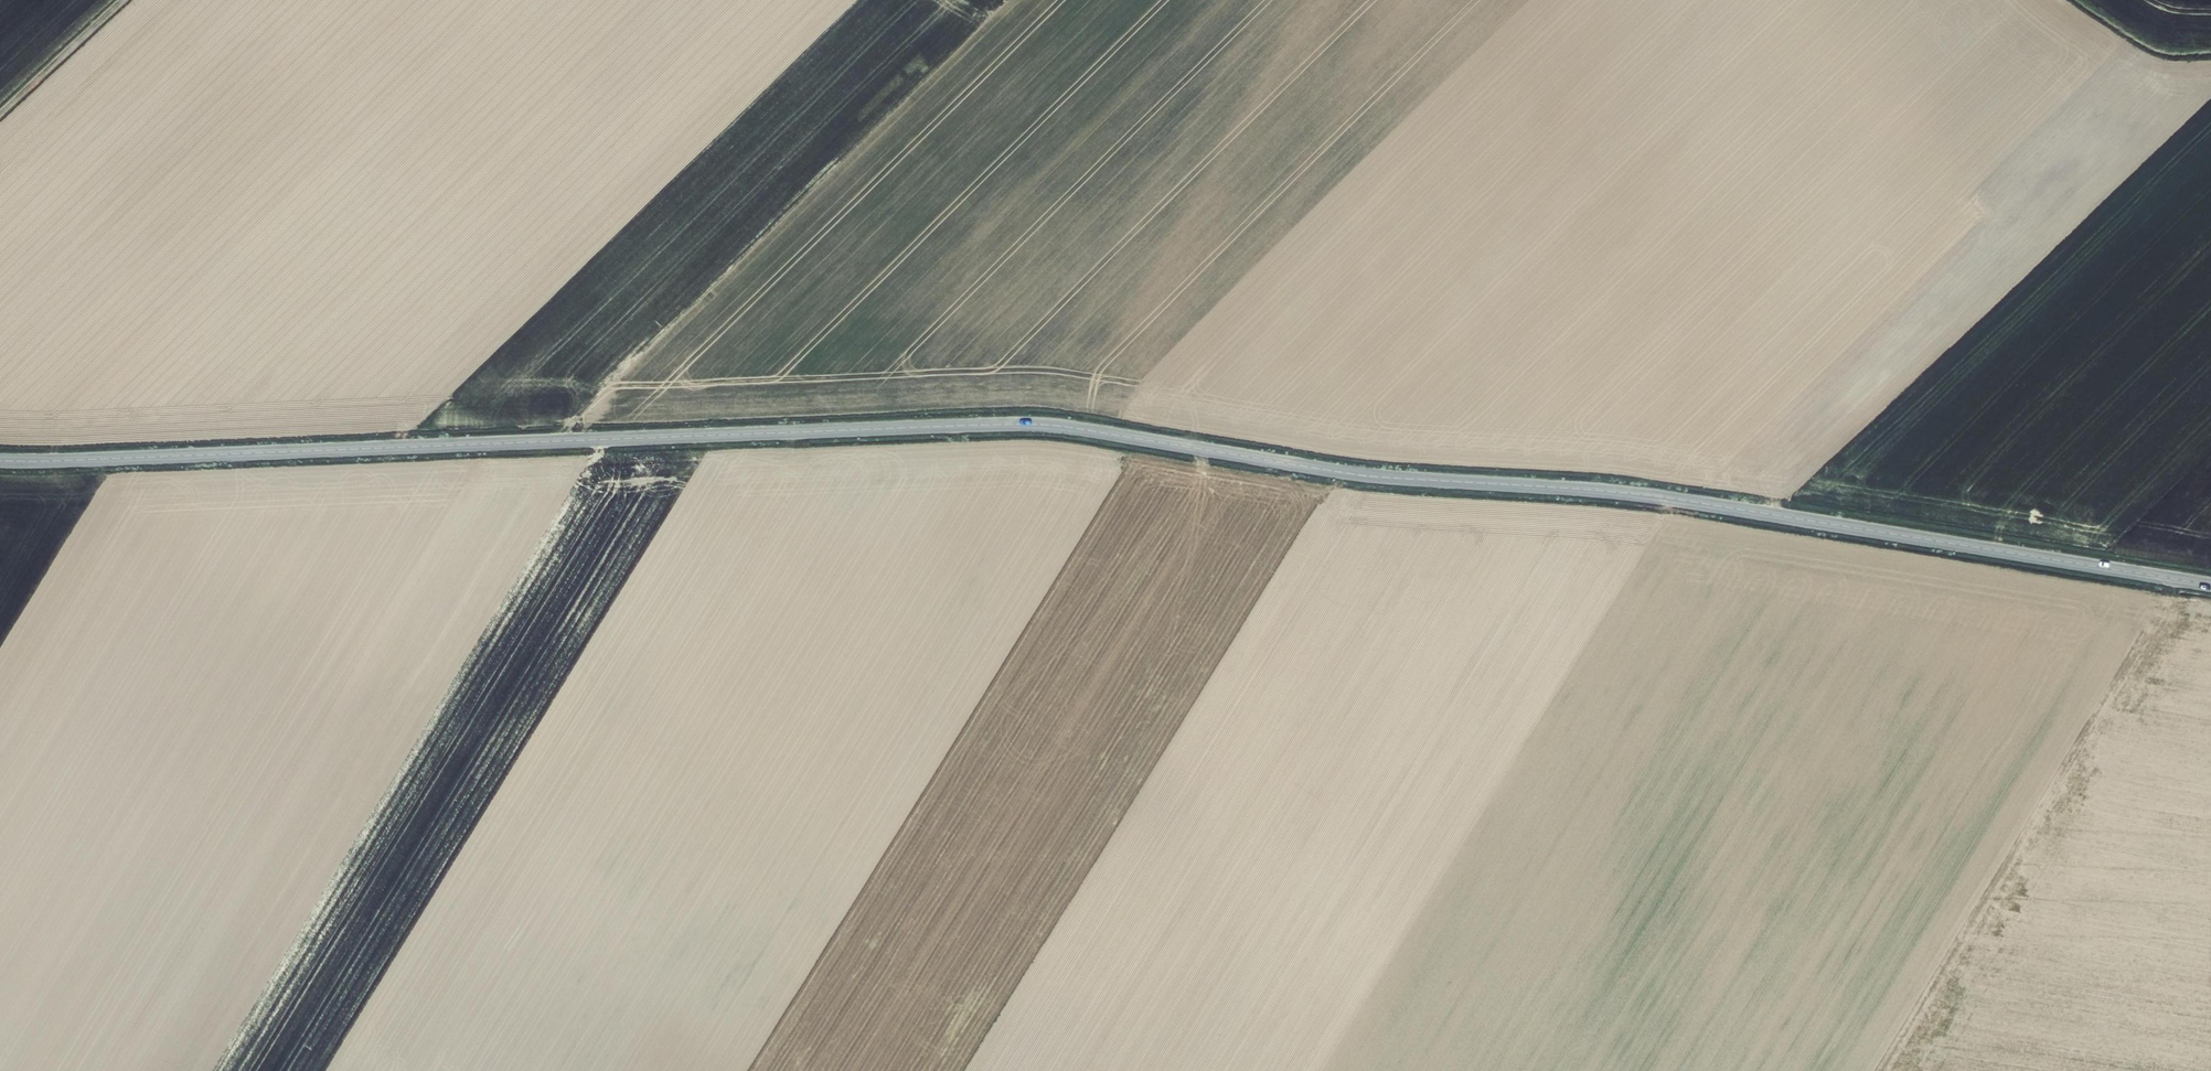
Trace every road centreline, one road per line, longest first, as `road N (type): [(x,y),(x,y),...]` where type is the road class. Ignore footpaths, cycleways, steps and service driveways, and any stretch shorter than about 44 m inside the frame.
road 1 (tertiary): [(2210,585),(1658,497),(1369,475),(1046,425),(0,461)]
road 2 (track): [(0,117),(131,0)]

